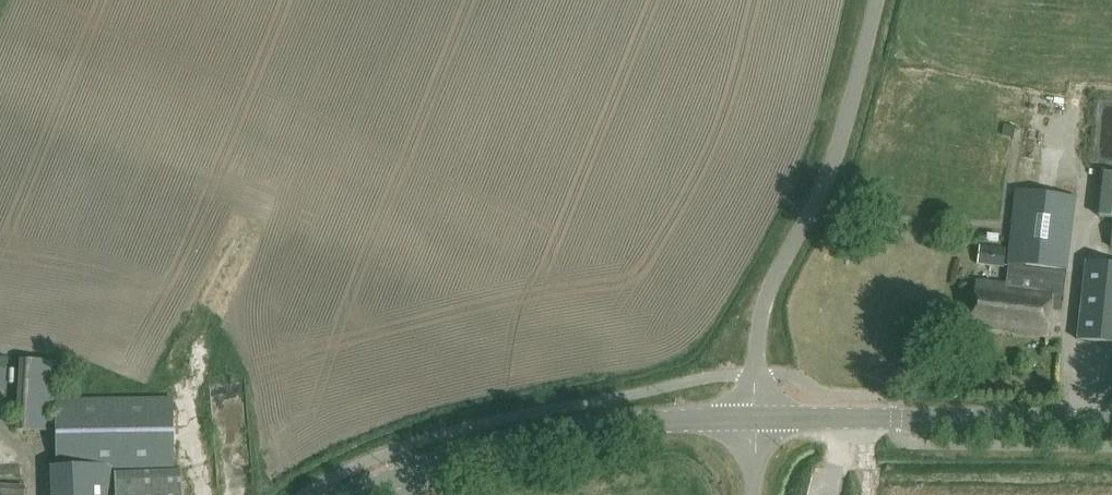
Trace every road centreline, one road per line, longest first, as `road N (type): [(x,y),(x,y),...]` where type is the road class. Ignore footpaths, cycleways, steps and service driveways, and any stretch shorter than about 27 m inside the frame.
road 1 (unclassified): [(757,419),(764,310),(779,263),(838,151),(876,0)]
road 2 (tertiary): [(362,494),(419,467),(556,433),(757,419)]
road 3 (tertiary): [(757,419),(1111,422)]

